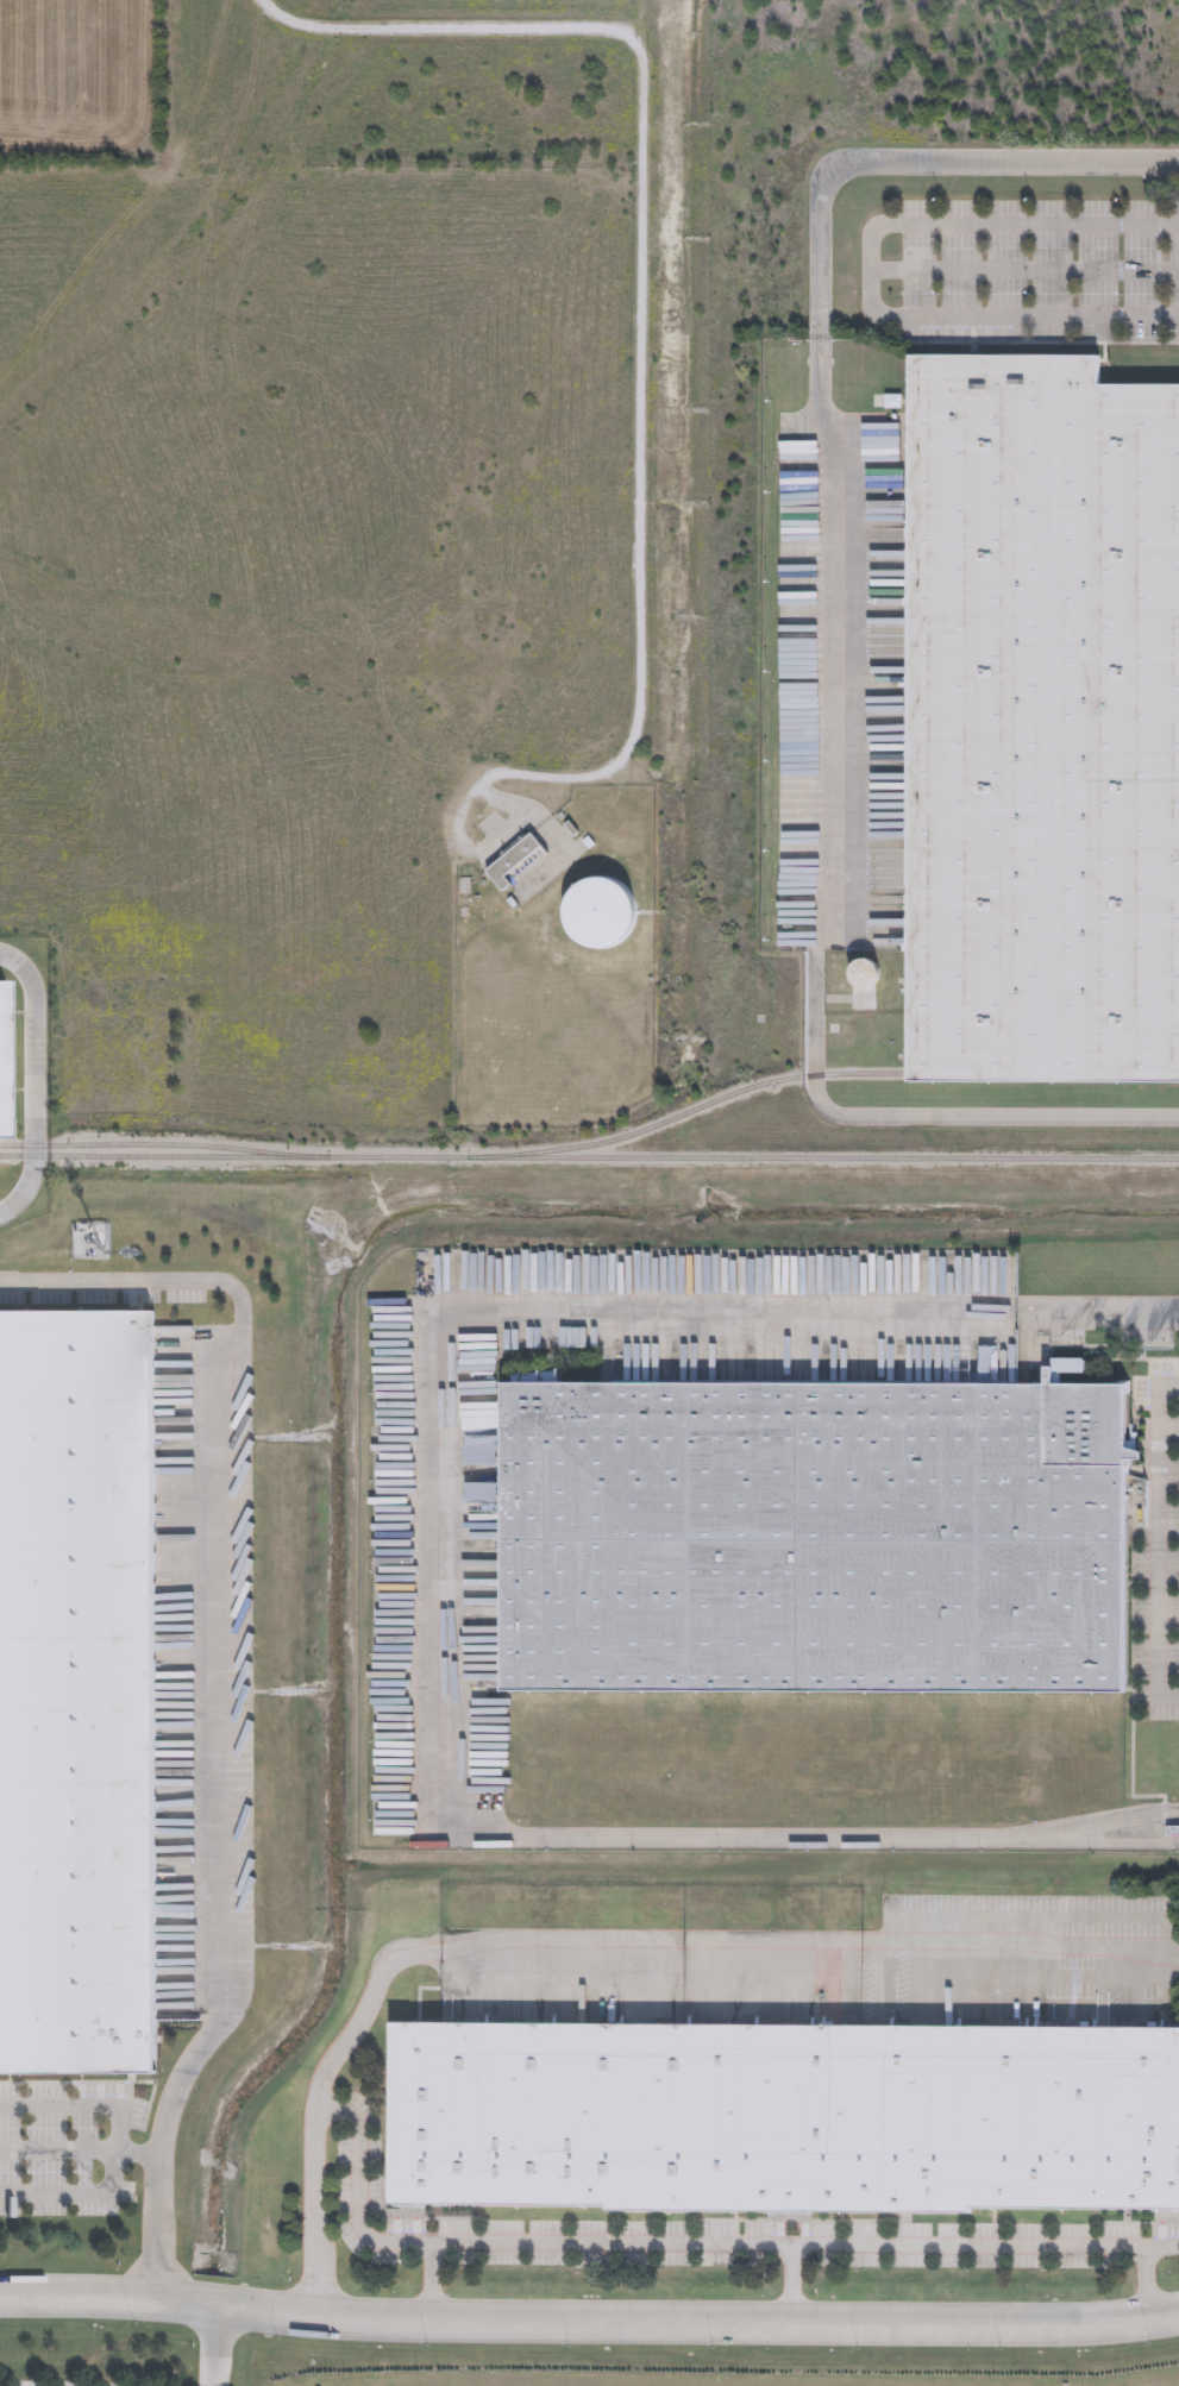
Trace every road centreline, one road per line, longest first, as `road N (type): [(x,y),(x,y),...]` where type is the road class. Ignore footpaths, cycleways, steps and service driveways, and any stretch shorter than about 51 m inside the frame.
road 1 (tertiary): [(0,2299),(790,2323),(1097,2327),(1178,2314)]

